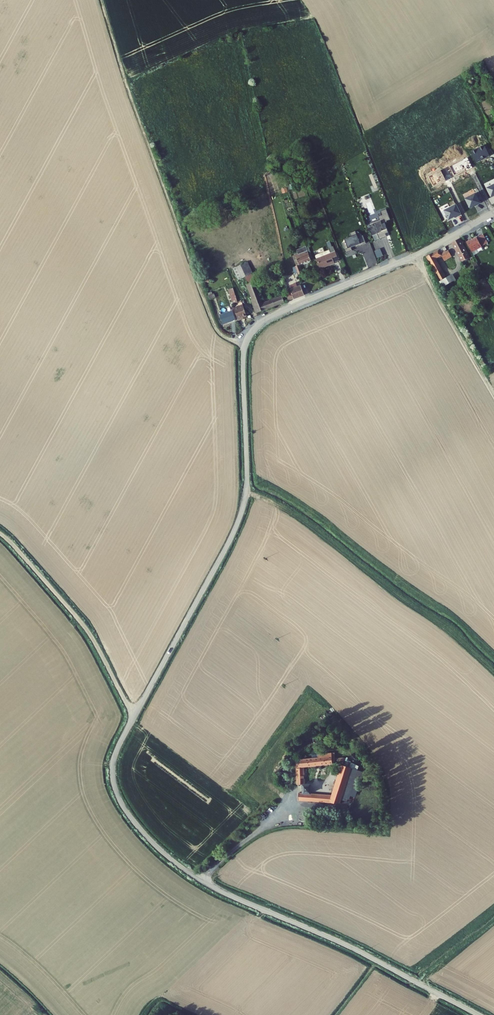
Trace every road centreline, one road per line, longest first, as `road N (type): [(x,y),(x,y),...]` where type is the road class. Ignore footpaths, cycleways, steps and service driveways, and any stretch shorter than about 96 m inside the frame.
road 1 (residential): [(493,211),(417,255),(268,317),(252,333),(243,358),(242,509),(136,713)]
road 2 (unclassified): [(479,1014),(225,893),(163,852),(128,814),(114,782),(116,753),(136,713)]
road 3 (track): [(102,0),(215,321),(246,343)]
road 4 (unclassified): [(136,713),(84,626),(0,534)]

